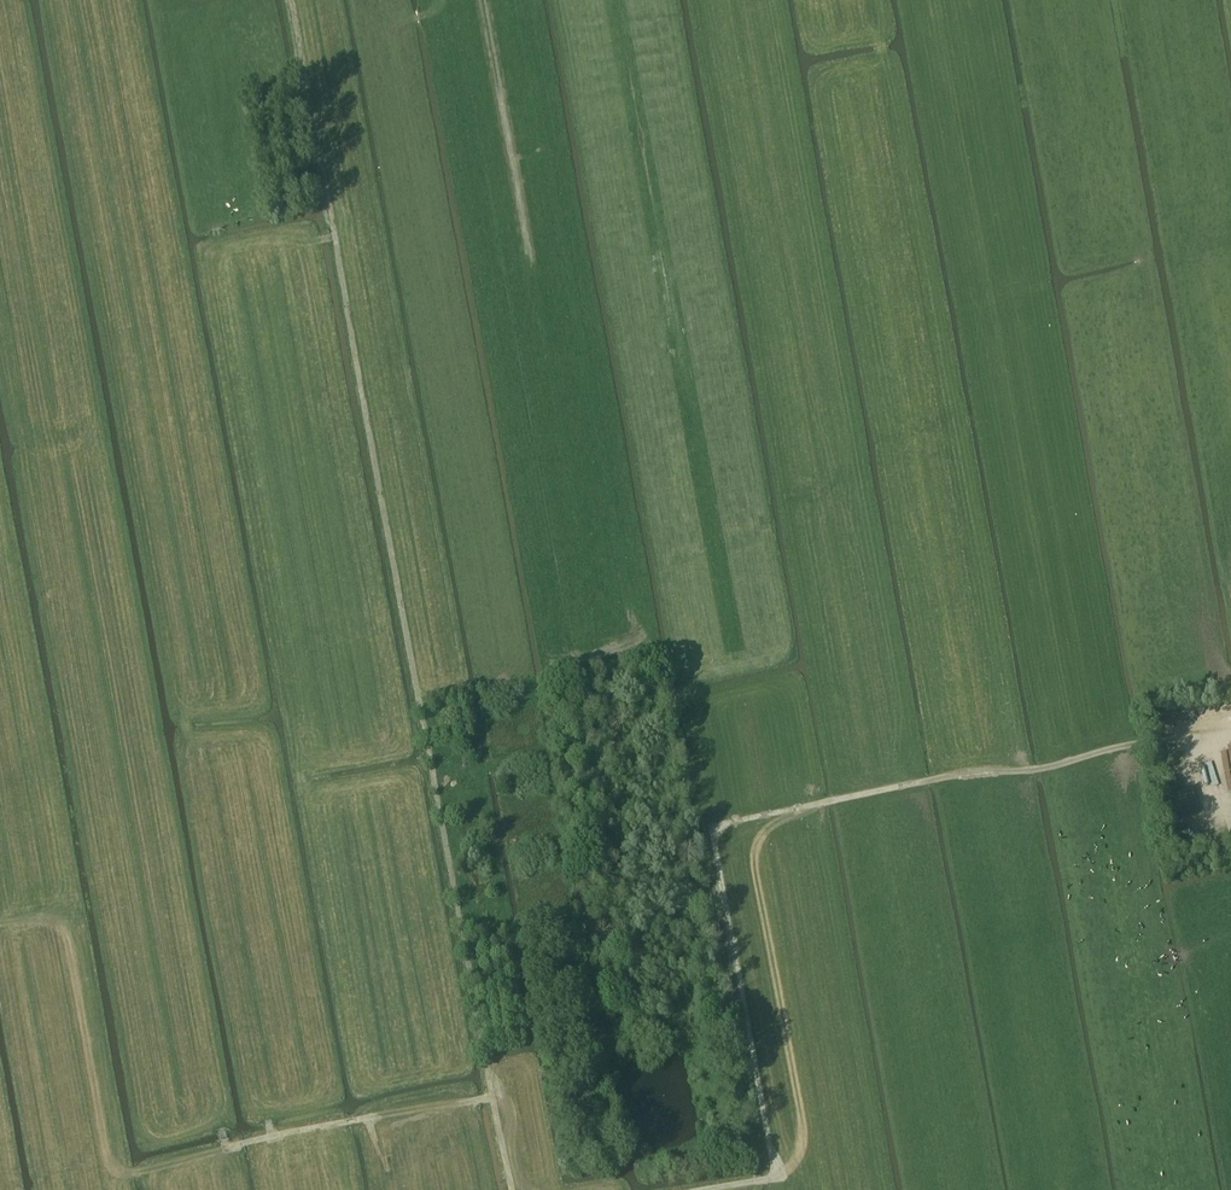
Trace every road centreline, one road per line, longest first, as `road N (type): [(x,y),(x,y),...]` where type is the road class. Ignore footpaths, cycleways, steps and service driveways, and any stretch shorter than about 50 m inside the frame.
road 1 (track): [(287,0),(511,1189)]
road 2 (track): [(707,1189),(772,1179),(775,1164),(718,828),(985,770),(1009,772),(1230,730)]

